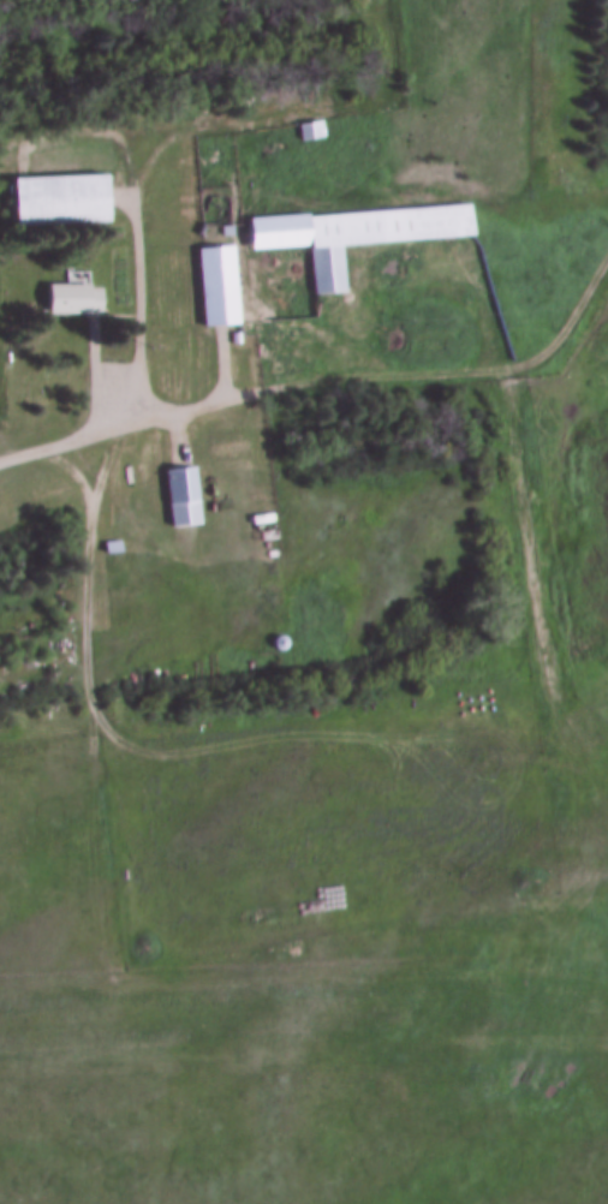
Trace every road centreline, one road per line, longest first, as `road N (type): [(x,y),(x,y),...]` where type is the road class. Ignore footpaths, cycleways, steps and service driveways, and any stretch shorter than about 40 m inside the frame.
road 1 (track): [(120,425),(94,500),(84,644),(89,699),(135,751),(183,758),(397,741),(535,757),(607,784)]
road 2 (track): [(219,397),(509,370),(511,427),(562,767)]

